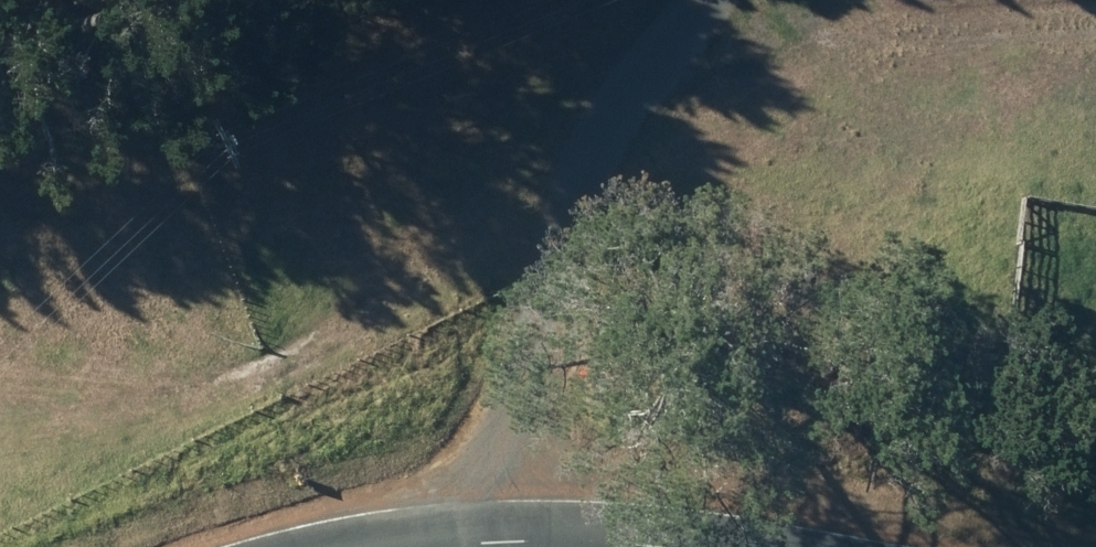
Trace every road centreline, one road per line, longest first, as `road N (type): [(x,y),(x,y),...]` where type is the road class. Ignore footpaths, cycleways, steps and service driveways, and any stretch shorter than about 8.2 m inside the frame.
road 1 (track): [(483,538),(614,124),(735,0)]
road 2 (track): [(679,58),(1095,26)]
road 3 (tertiary): [(441,546),(483,538),(660,546)]

